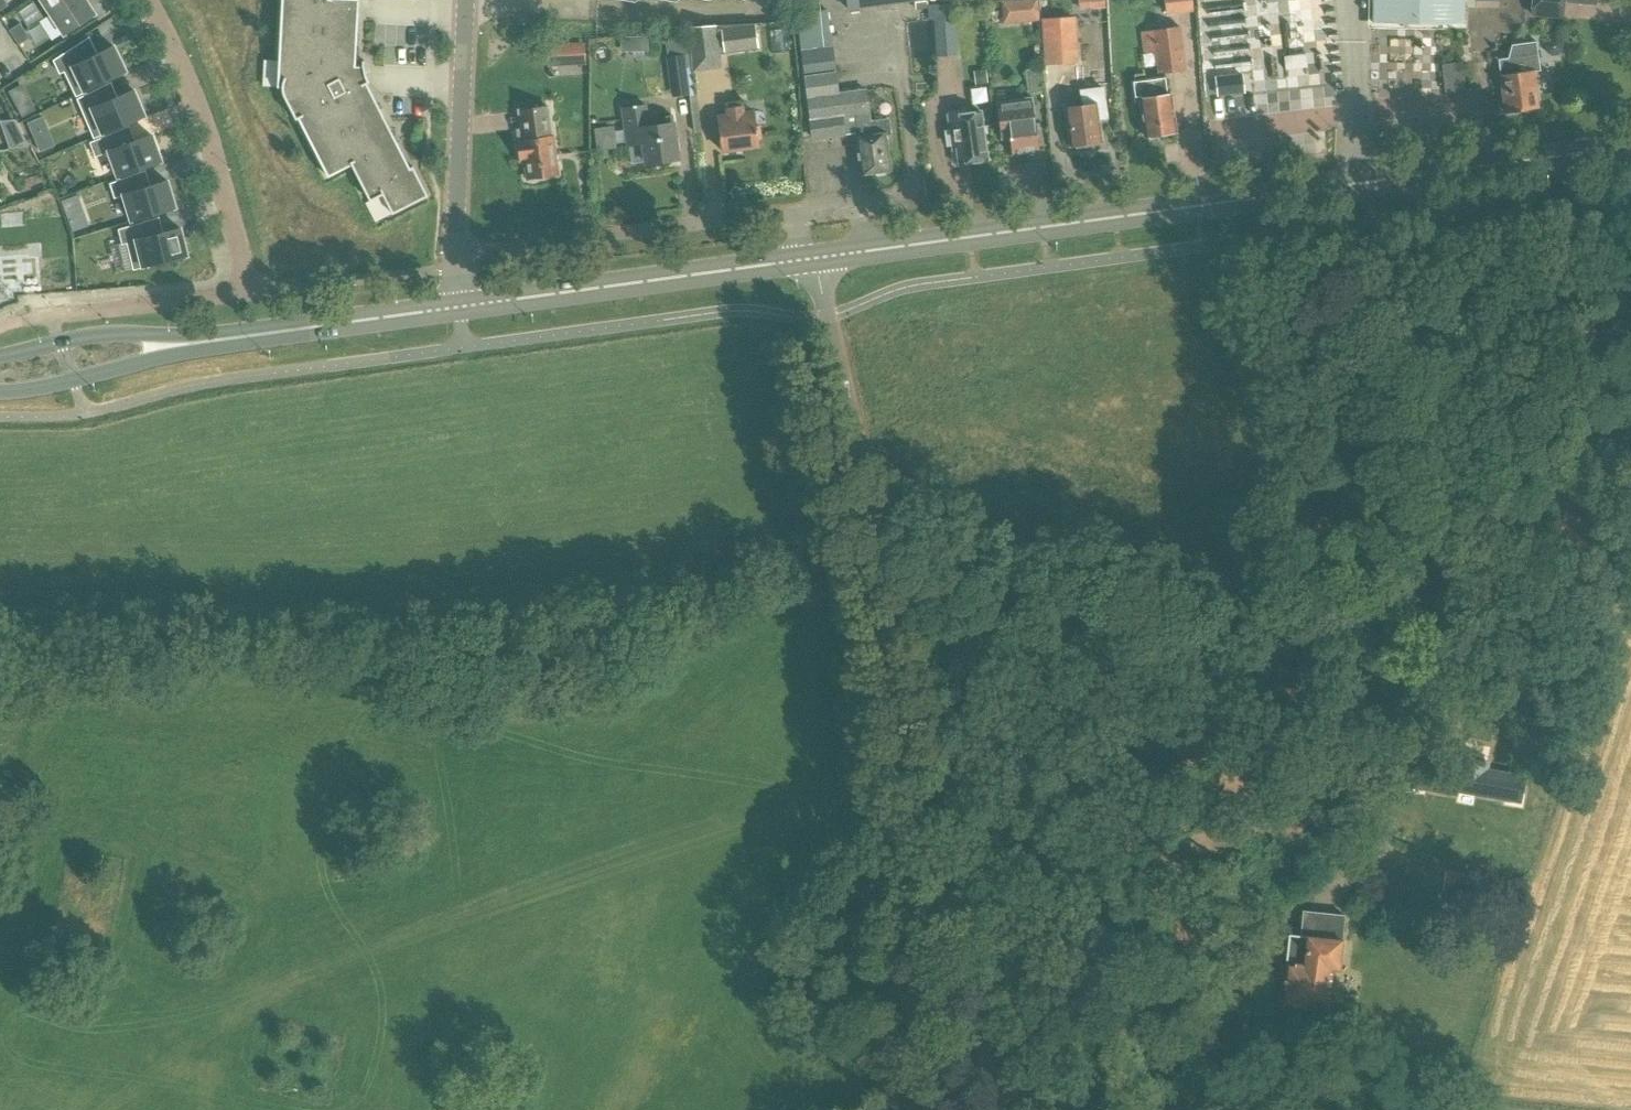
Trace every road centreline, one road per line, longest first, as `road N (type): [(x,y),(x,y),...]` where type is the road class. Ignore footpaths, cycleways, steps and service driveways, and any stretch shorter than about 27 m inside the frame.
road 1 (unclassified): [(998,1109),(816,259)]
road 2 (primary): [(816,259),(1630,148)]
road 3 (residential): [(458,266),(504,251),(792,218),(798,261)]
road 4 (primary): [(461,308),(798,261)]
road 5 (residential): [(150,0),(194,93),(251,292)]
road 6 (residential): [(458,266),(466,0)]
road 7 (primary): [(0,392),(75,381),(248,336)]
road 8 (primary): [(248,336),(84,337),(0,358)]
road 9 (primary): [(248,336),(461,308)]
road 10 (track): [(963,918),(892,894),(844,866)]

